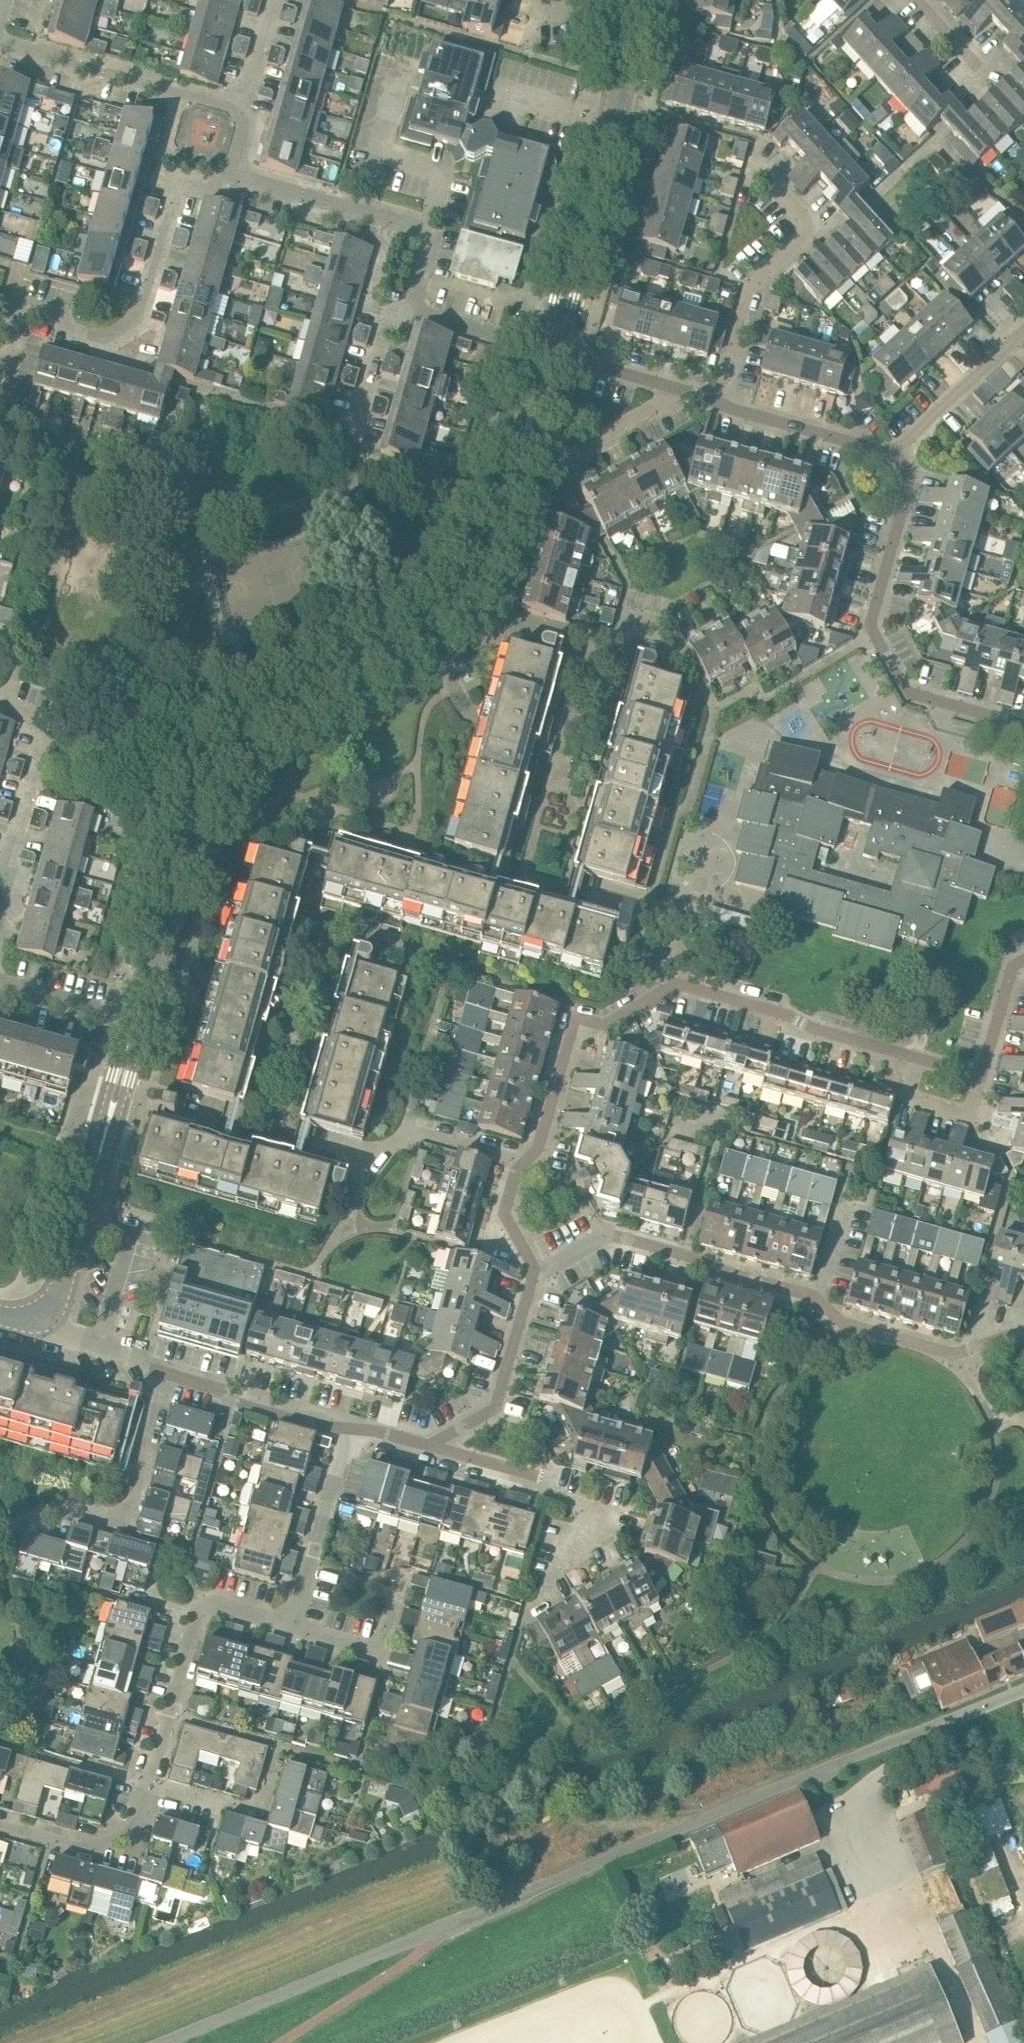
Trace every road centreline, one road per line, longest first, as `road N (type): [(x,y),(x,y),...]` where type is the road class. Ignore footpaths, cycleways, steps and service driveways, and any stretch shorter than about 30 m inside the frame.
road 1 (unclassified): [(1023,1687),(444,1924)]
road 2 (tertiary): [(138,1027),(195,814),(217,771),(252,736),(421,636)]
road 3 (residential): [(226,173),(185,163),(142,313),(102,335),(19,312),(0,385)]
road 4 (residential): [(1023,724),(902,689),(870,636),(909,483),(894,453)]
road 5 (tertiary): [(551,352),(619,102),(637,0)]
road 6 (tertiary): [(421,636),(453,612),(484,568),(551,352)]
road 7 (unclassified): [(161,2042),(444,1924)]
road 8 (residential): [(529,1611),(595,1509),(558,1497),(549,1480),(431,1443)]
road 9 (residential): [(532,1270),(603,1238),(816,1299)]
road 10 (residential): [(719,404),(748,286),(811,227),(766,177),(748,170)]
road 11 (residential): [(407,309),(427,232),(226,173)]
road 12 (residential): [(151,1785),(203,1601),(297,1625)]
road 13 (residential): [(687,983),(675,981),(605,1023),(576,1018),(535,1156),(518,1163)]
road 14 (residential): [(0,1527),(65,1506),(129,1512),(169,1375)]
road 15 (residential): [(438,663),(499,622),(618,651),(625,627),(660,637)]
road 16 (residential): [(242,113),(0,43)]
road 17 (residential): [(687,983),(919,1058)]
road 18 (residential): [(518,1163),(403,1131),(376,1164),(301,1142)]
road 19 (residential): [(816,1299),(849,1324),(951,1353),(1023,1334)]
road 20 (residential): [(532,1270),(498,1402),(431,1443)]
road 21 (residential): [(297,1625),(355,1427)]
road 22 (residential): [(0,1824),(99,1851),(110,1829),(134,1836),(151,1785)]
road 23 (residential): [(4,871),(49,724),(0,709)]
road 24 (residential): [(355,1427),(310,1426),(169,1375)]
road 25 (residential): [(100,1350),(139,1217),(87,1202)]
road 26 (tertiary): [(87,1202),(138,1027)]
road 27 (residential): [(894,453),(719,404)]
road 28 (residential): [(687,983),(689,968),(654,904),(567,880)]
road 29 (residential): [(894,453),(1023,330)]
road 30 (track): [(979,2042),(916,1908),(895,1889)]
road 31 (residential): [(983,1074),(972,1120),(906,1103),(919,1058)]
road 32 (residential): [(551,352),(407,309)]
road 33 (residential): [(297,1625),(379,1650),(396,1592)]
road 34 (residential): [(138,1027),(0,984)]
road 35 (tertiary): [(44,1332),(87,1202)]
road 36 (residential): [(563,457),(677,389)]
road 37 (residential): [(358,425),(387,320),(407,309)]
road 38 (residential): [(677,389),(551,352)]
road 39 (residential): [(983,1074),(1015,963),(1023,958)]

